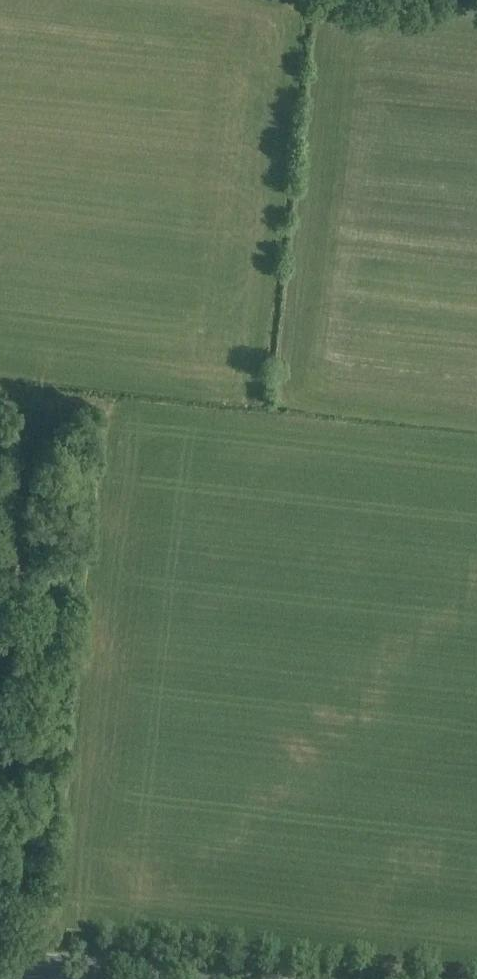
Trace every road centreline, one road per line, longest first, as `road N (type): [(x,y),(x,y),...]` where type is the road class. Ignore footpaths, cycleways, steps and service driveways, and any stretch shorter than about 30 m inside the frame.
road 1 (track): [(0,624),(39,383)]
road 2 (track): [(476,19),(296,0)]
road 3 (primary): [(0,963),(178,978)]

